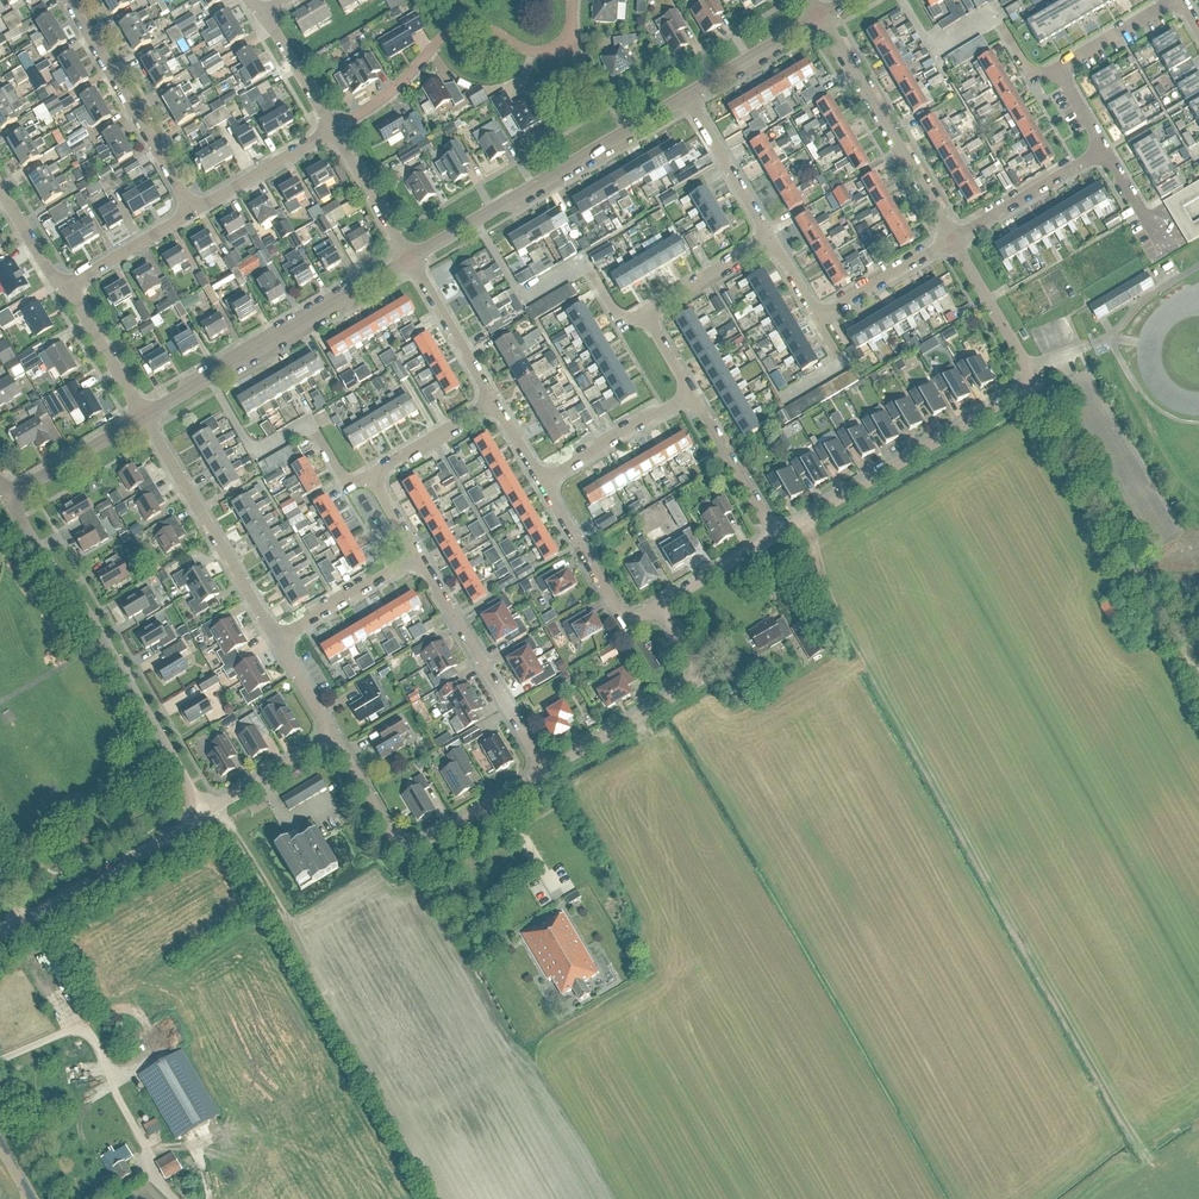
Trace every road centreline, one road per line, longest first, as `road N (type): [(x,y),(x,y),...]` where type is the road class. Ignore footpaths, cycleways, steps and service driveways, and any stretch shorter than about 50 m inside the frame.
road 1 (residential): [(775,536),(1034,383),(952,239)]
road 2 (residential): [(205,813),(9,497)]
road 3 (residential): [(332,130),(380,102),(454,31),(481,30),(524,50),(554,53),(568,40),(574,0)]
road 4 (tertiary): [(685,97),(408,261)]
road 5 (residential): [(541,772),(698,677),(662,603)]
road 6 (residential): [(275,641),(143,416)]
road 7 (residential): [(952,239),(821,18)]
road 8 (residential): [(192,213),(66,0)]
road 9 (residential): [(541,772),(417,558)]
road 10 (residential): [(209,377),(255,455),(309,423),(342,477),(371,477)]
road 11 (residential): [(952,239),(829,313),(814,312),(769,238)]
road 12 (tertiary): [(408,261),(209,377)]
road 13 (unclassified): [(19,923),(205,813)]
road 14 (residential): [(662,603),(629,615),(615,608),(542,484)]
road 15 (residential): [(952,239),(1104,151)]
road 16 (residential): [(542,484),(692,395)]
road 17 (residential): [(493,402),(408,261)]
road 18 (residential): [(275,641),(417,558)]
road 19 (residential): [(769,238),(685,97)]
road 20 (residential): [(775,536),(692,395)]
road 21 (residential): [(192,213),(332,130)]
road 22 (residential): [(400,851),(541,772)]
road 23 (tertiary): [(821,18),(685,97)]
road 24 (tertiary): [(143,416),(9,497)]
road 25 (residential): [(408,261),(332,130)]
road 26 (residential): [(143,416),(85,321),(76,286)]
road 27 (residential): [(205,813),(330,739)]
road 28 (residential): [(646,315),(769,238)]
road 29 (residential): [(371,477),(493,402)]
road 30 (residential): [(76,286),(192,213)]
road 31 (residential): [(332,130),(260,16)]
road 32 (residential): [(1056,70),(1171,0)]
road 33 (residential): [(400,851),(330,739)]
road 34 (residential): [(662,603),(775,536)]
road 35 (residential): [(76,286),(49,276),(0,193)]

